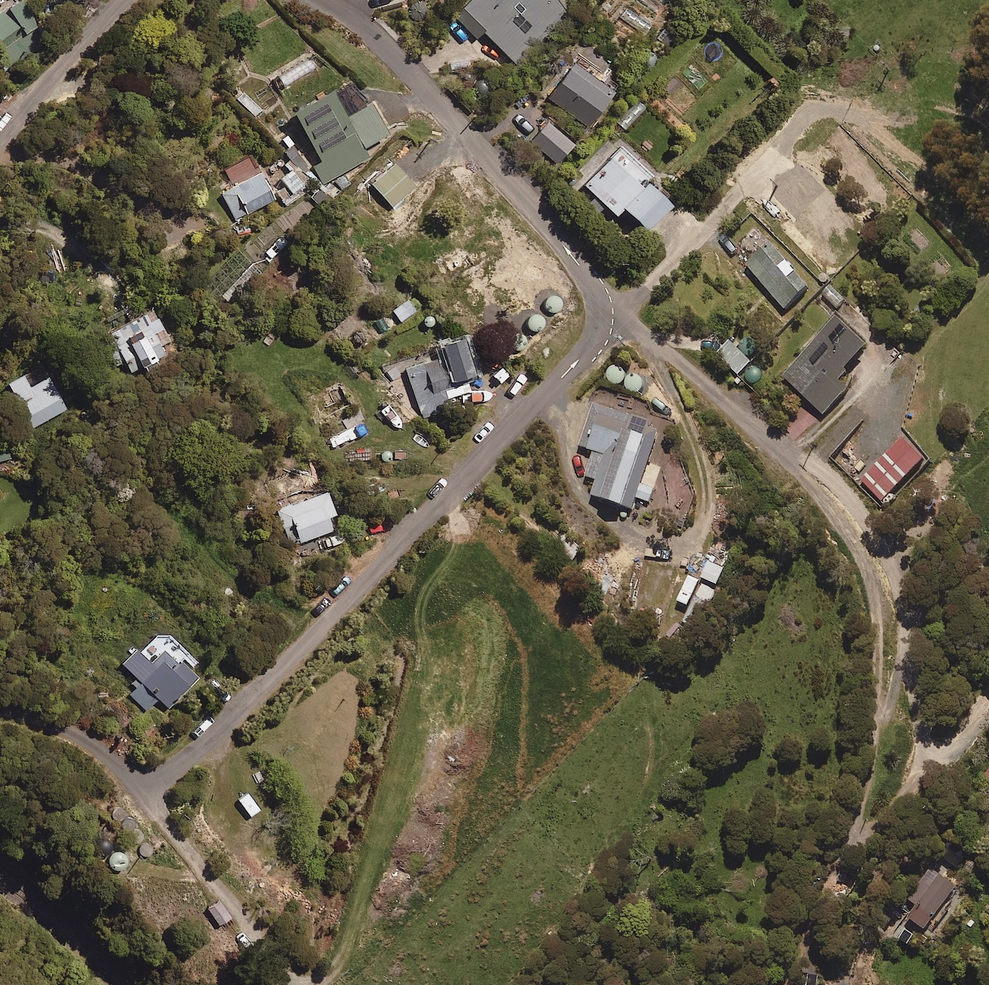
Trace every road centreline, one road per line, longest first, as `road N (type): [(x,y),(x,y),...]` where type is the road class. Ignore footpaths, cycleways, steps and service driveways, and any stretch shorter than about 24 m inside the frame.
road 1 (residential): [(0,708),(63,726),(138,773),(166,773),(278,672),(576,364),(599,324)]
road 2 (residential): [(600,305),(580,261),(380,45),(319,0)]
road 3 (residential): [(803,469),(857,532),(874,575),(873,721),(855,822)]
road 4 (residential): [(803,469),(645,335),(599,324)]
road 5 (track): [(285,984),(272,941),(153,804),(152,776)]
road 6 (residential): [(600,305),(656,280),(778,153)]
road 7 (residential): [(126,0),(0,140)]

